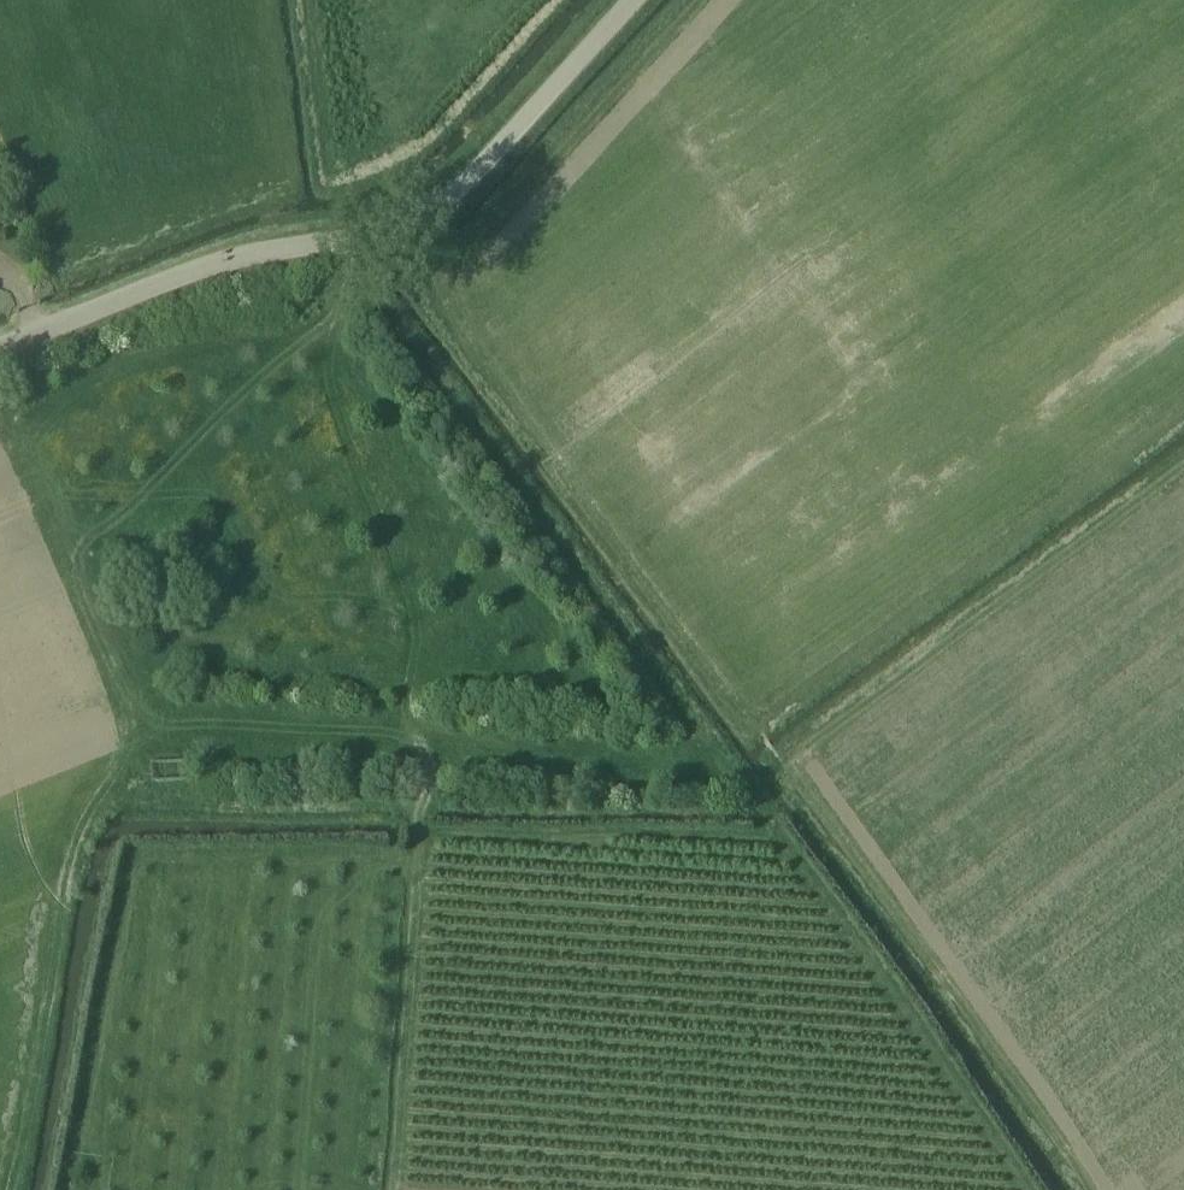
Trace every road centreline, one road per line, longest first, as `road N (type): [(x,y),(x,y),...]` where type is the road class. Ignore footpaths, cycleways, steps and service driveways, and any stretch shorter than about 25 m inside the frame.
road 1 (track): [(6,1189),(83,835),(98,809),(179,760),(256,742),(416,748),(439,795),(422,833),(401,1189)]
road 2 (unclassified): [(0,345),(181,272),(242,253),(358,236),(434,207),(631,0)]

